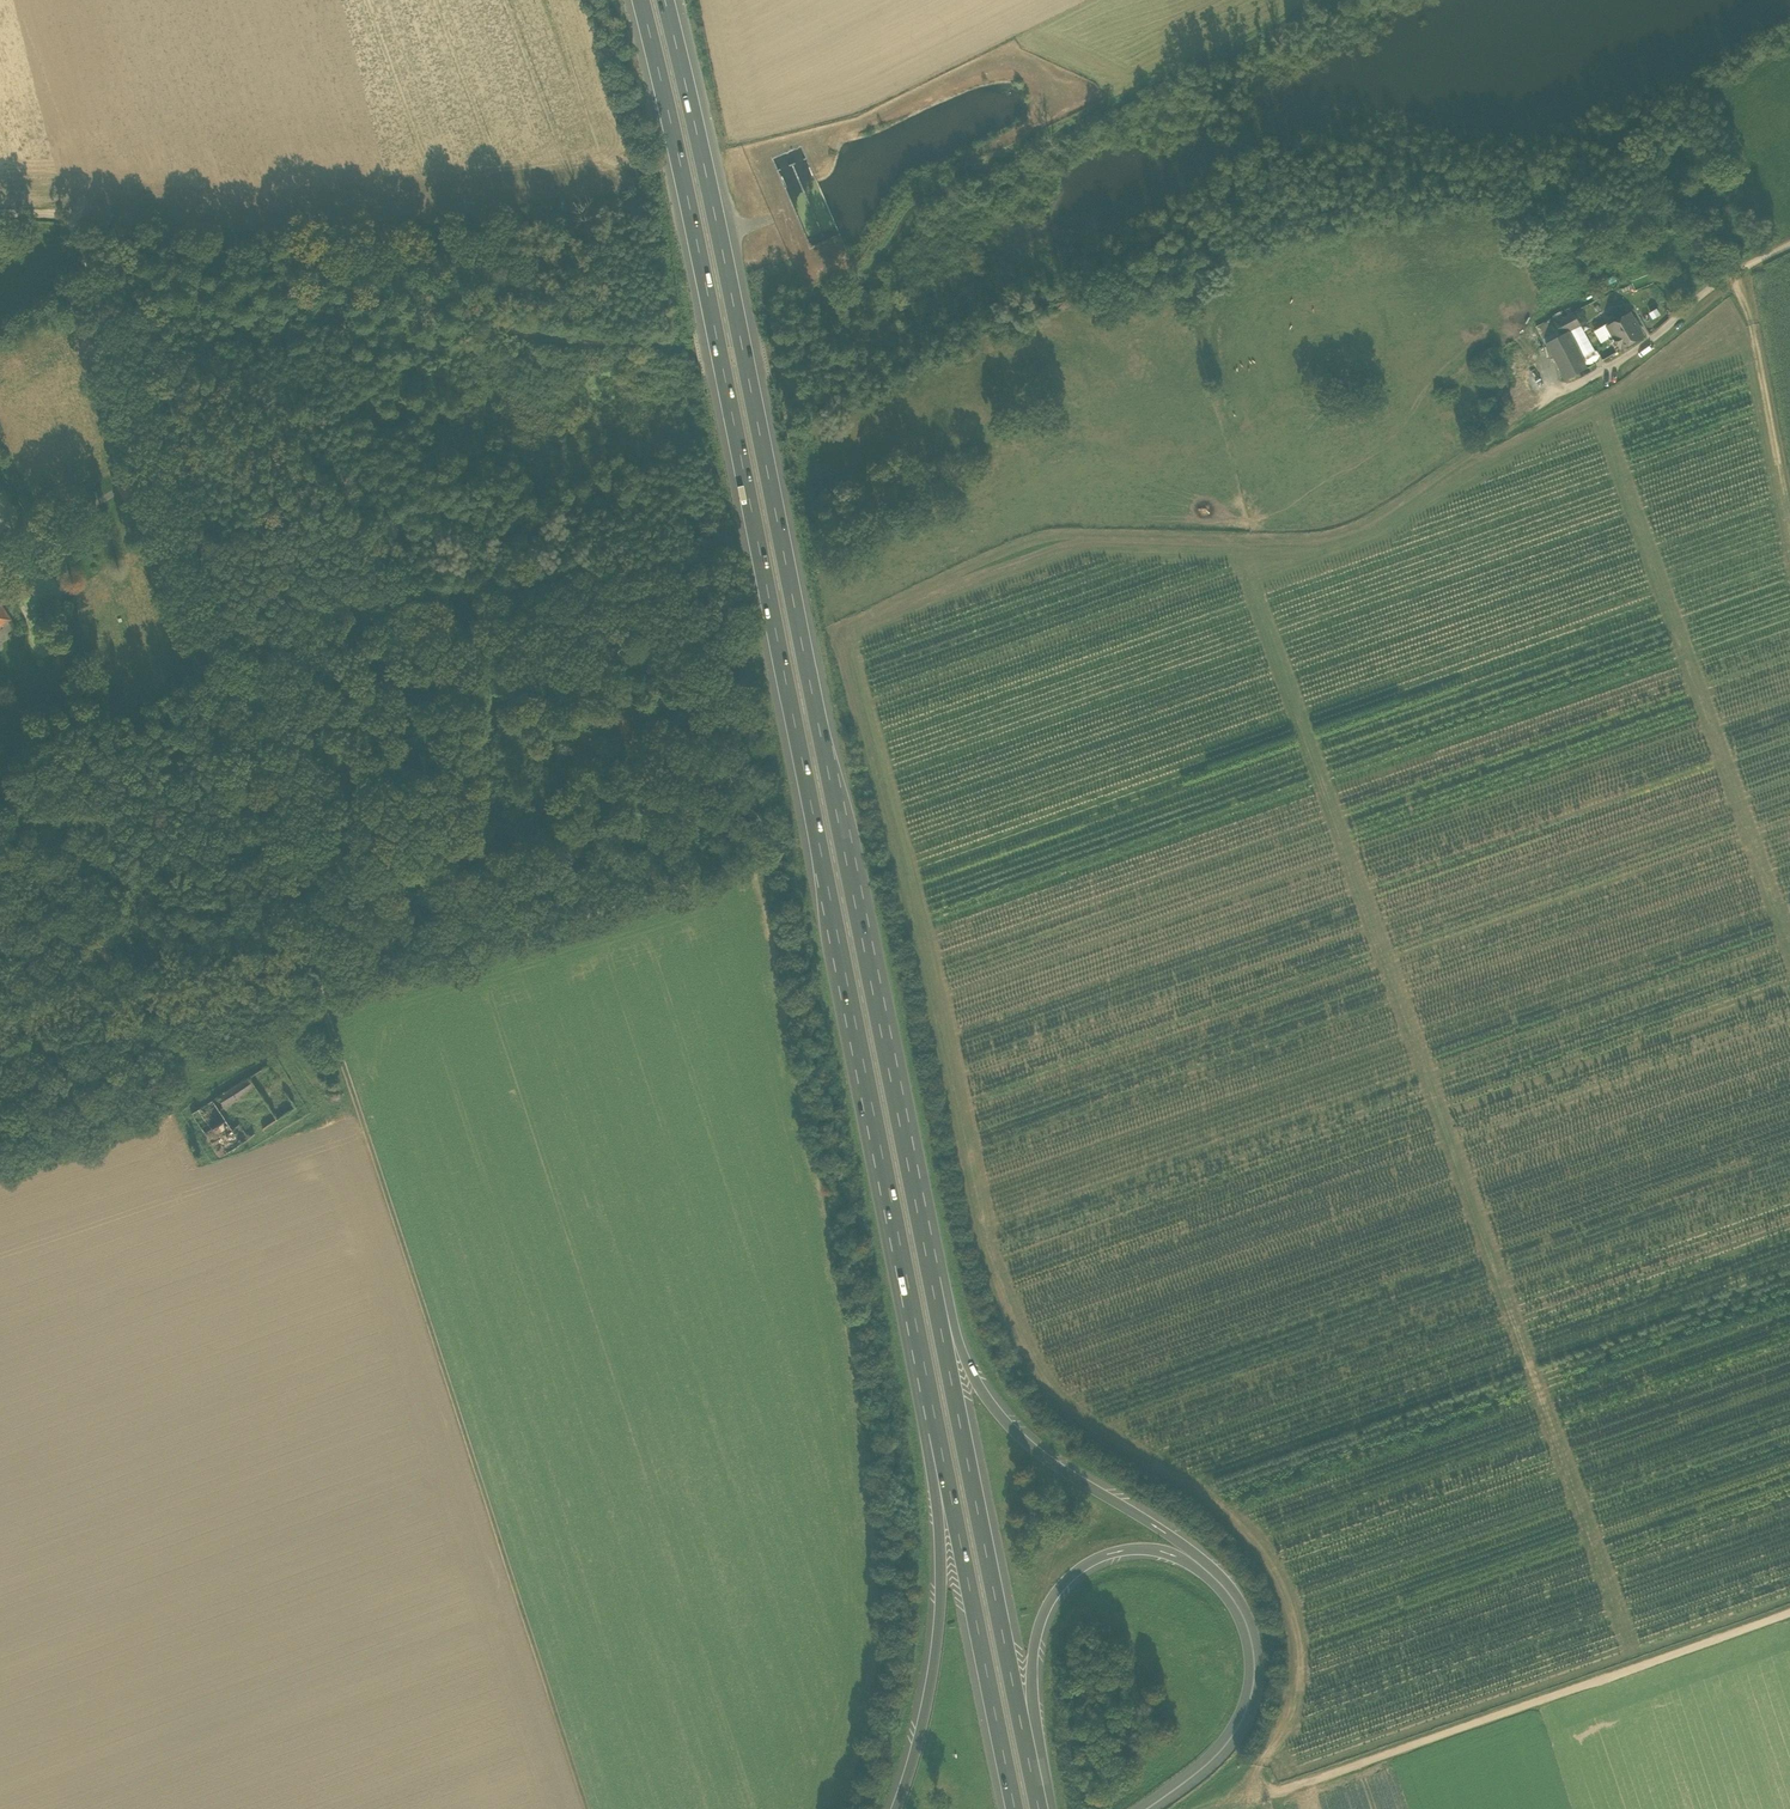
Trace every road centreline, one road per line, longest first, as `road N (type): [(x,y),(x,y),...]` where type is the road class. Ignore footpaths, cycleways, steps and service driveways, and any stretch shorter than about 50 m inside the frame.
road 1 (motorway): [(640,0),(924,1361)]
road 2 (motorway): [(930,1278),(664,0)]
road 3 (track): [(358,1115),(595,1808)]
road 4 (track): [(1789,1614),(1260,1800)]
road 5 (motorway): [(1027,1762),(930,1278)]
road 6 (motorway): [(1241,1615),(1231,1590),(1185,1545),(1014,1431),(969,1369),(930,1278)]
road 7 (motorway): [(924,1361),(1015,1808)]
road 8 (motorway): [(924,1361),(940,1606),(922,1722),(896,1808)]
road 9 (motorway): [(1027,1762),(1034,1645),(1056,1591),(1082,1566),(1120,1550),(1160,1551),(1210,1578),(1241,1615)]
road 10 (unclassified): [(0,217),(88,226),(167,494)]
road 11 (track): [(306,956),(0,1052)]
road 12 (motorway): [(1145,1808),(1207,1764),(1238,1725),(1253,1663),(1241,1615)]
road 13 (residential): [(1789,246),(1661,325)]

